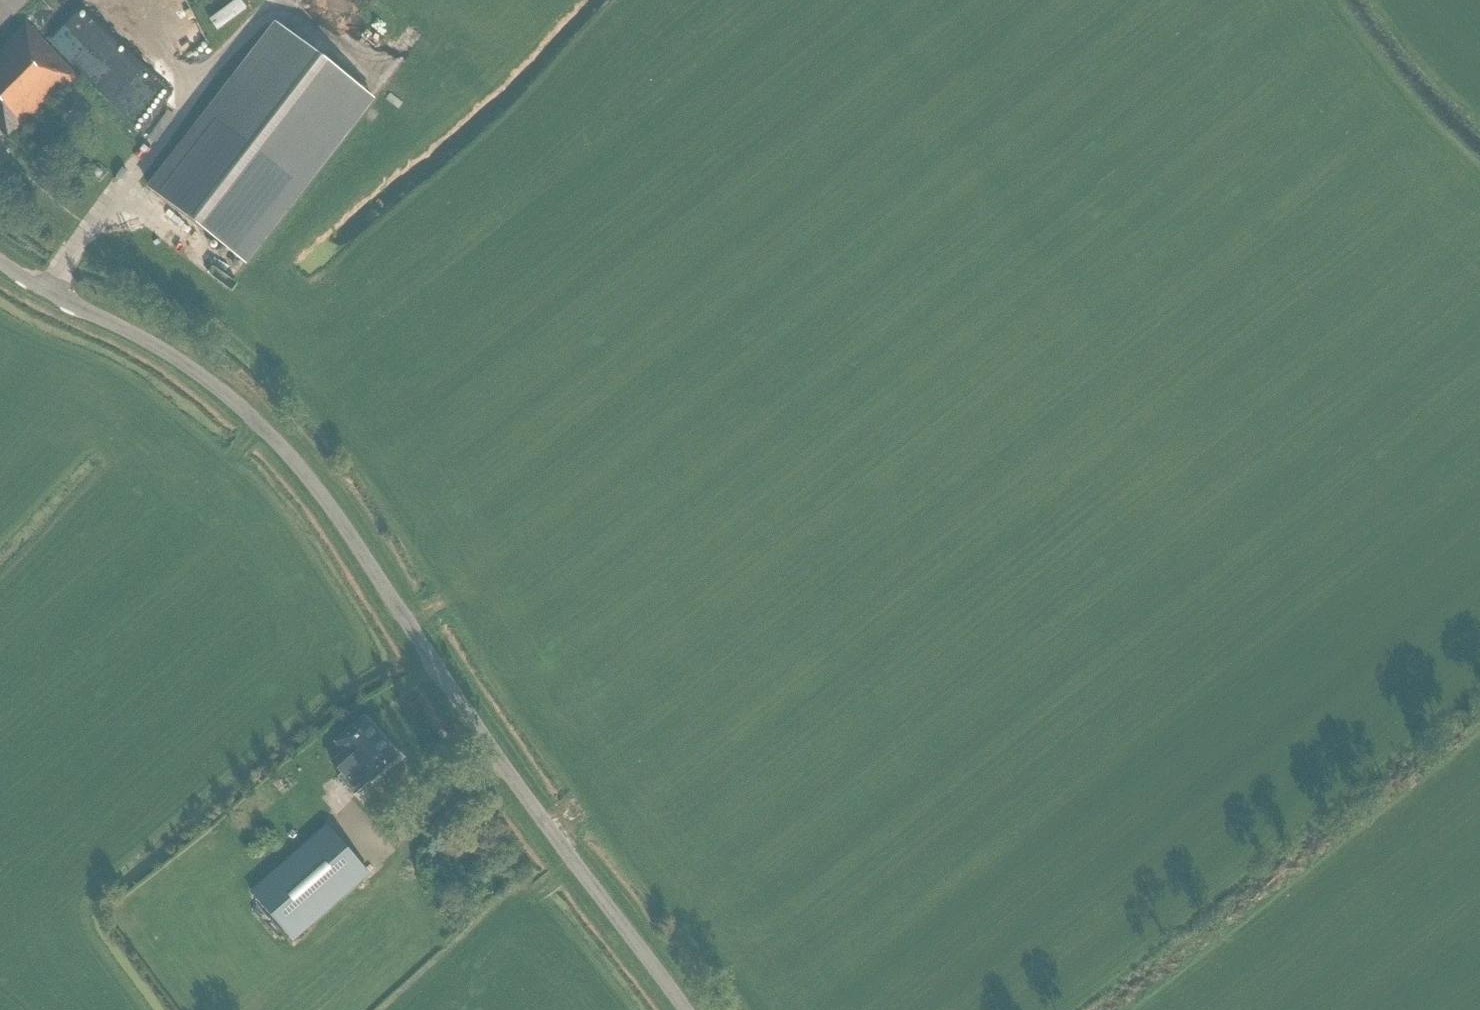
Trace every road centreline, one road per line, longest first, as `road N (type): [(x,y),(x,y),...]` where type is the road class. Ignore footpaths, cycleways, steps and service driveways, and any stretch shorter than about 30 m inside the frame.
road 1 (unclassified): [(685,1009),(302,476),(232,408),(136,344),(0,270)]

